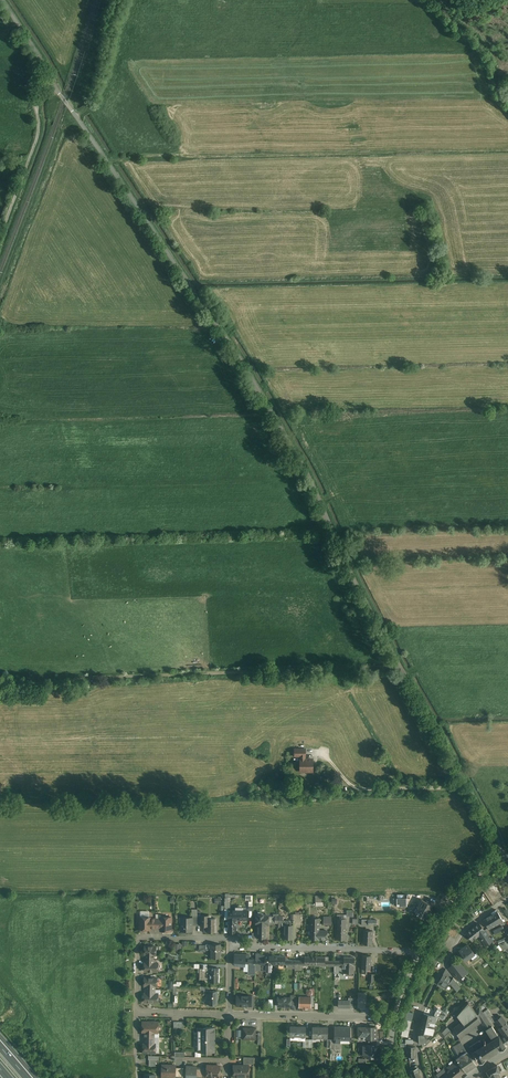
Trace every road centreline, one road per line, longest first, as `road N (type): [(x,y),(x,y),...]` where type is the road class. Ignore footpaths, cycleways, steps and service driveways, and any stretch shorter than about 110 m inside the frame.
road 1 (residential): [(504,857),(350,577),(303,470),(2,0)]
road 2 (track): [(400,667),(0,680)]
road 3 (track): [(507,150),(107,160)]
road 4 (residential): [(424,1077),(417,1032),(422,1009),(464,930),(507,898)]
road 5 (residential): [(419,954),(231,939)]
road 6 (track): [(0,236),(38,135),(35,104),(52,81)]
road 7 (residential): [(231,939),(142,937),(137,1013)]
road 8 (residential): [(394,1018),(229,1015)]
road 9 (track): [(507,112),(477,46),(428,0)]
road 10 (residential): [(419,954),(458,893),(504,857)]

